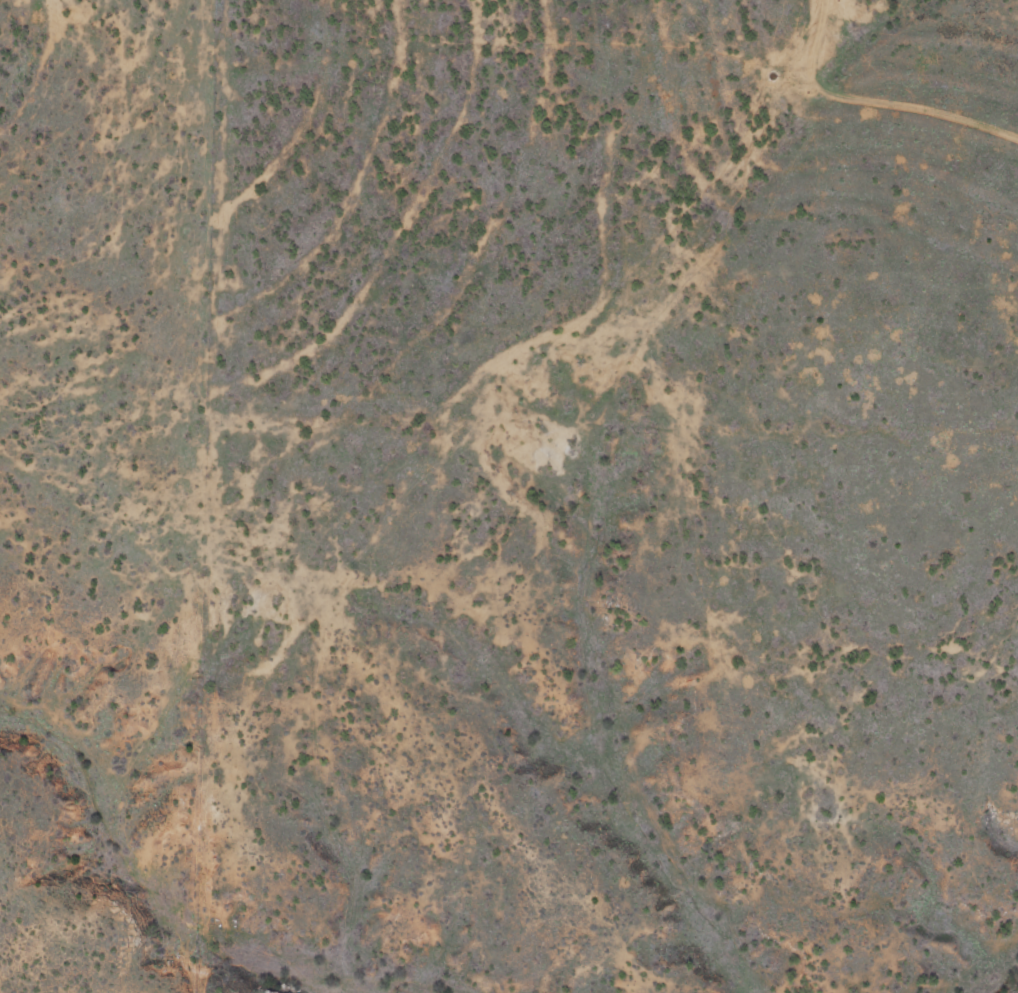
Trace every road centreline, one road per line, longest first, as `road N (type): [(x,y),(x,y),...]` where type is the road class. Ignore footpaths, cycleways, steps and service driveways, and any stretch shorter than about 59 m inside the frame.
road 1 (residential): [(1017,152),(852,94),(826,73),(827,0)]

